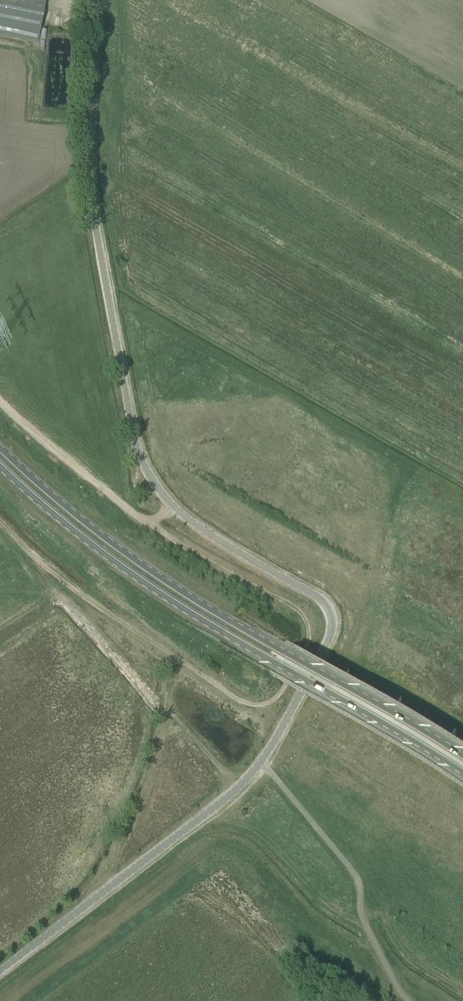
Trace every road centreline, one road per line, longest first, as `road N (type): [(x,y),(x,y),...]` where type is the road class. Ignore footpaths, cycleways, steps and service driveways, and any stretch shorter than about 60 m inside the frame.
road 1 (residential): [(0,972),(252,773),(331,621),(319,599),(169,502),(133,435),(90,184),(97,0)]
road 2 (track): [(0,401),(152,528),(300,609),(310,628),(273,701),(257,707),(174,660)]
road 3 (primary): [(0,466),(178,606),(462,771)]
road 4 (primary): [(462,750),(195,600),(75,515),(0,449)]
road 5 (track): [(174,660),(154,768),(92,901)]
road 6 (track): [(174,660),(39,560),(0,519)]

